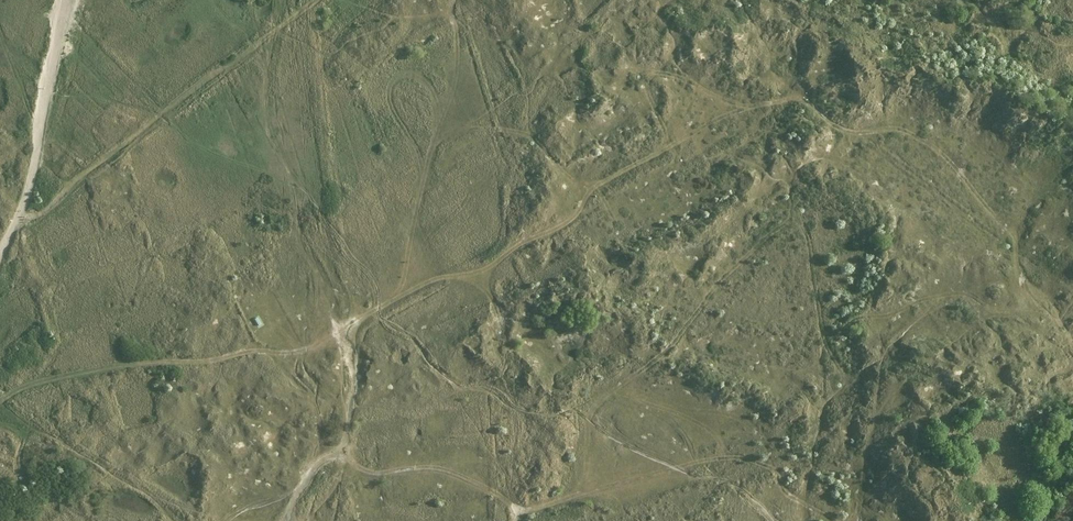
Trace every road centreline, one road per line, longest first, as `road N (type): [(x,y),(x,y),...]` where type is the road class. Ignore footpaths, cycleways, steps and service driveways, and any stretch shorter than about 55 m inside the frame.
road 1 (track): [(0,403),(141,366),(180,368),(253,355),(285,360),(432,285),(493,271),(567,225),(587,191),(720,119),(775,104),(801,104),(829,130),(855,139),(884,131),(912,141),(944,163),(1012,243),(1020,295),(1006,315),(933,299),(858,322),(832,340),(817,332),(805,243),(796,226),(775,231),(657,359),(590,412),(583,476),(566,499),(539,513),(515,512),(501,478),(488,469),(361,468),(344,447)]
road 2 (track): [(282,0),(265,94),(273,141),(295,190),(296,237),(349,365),(344,447)]

